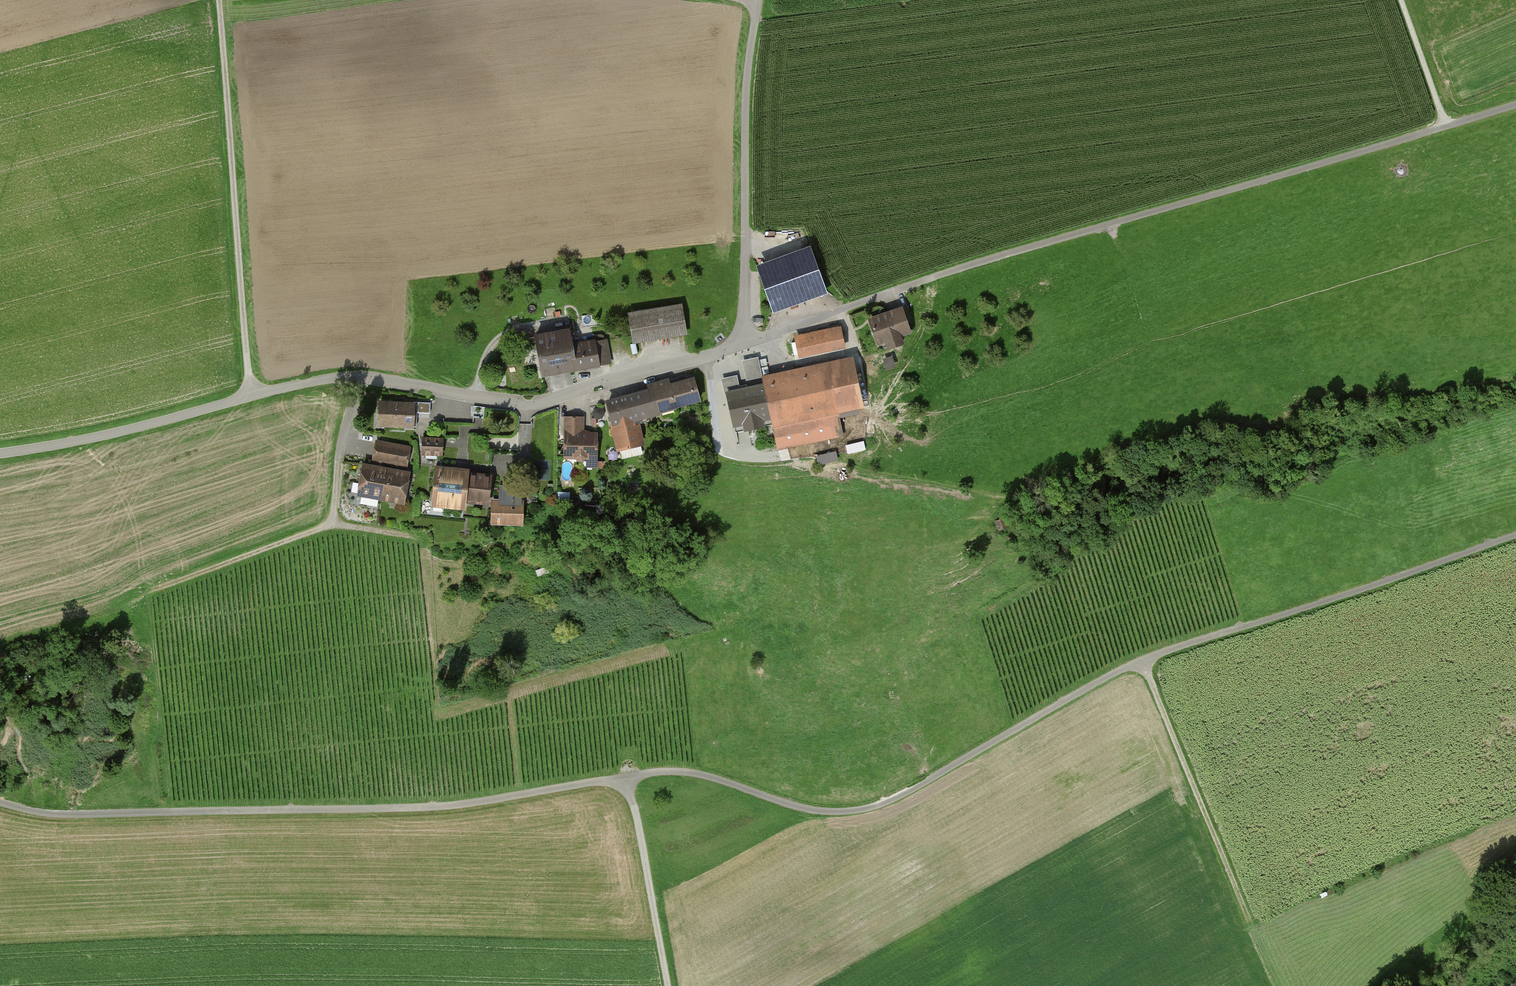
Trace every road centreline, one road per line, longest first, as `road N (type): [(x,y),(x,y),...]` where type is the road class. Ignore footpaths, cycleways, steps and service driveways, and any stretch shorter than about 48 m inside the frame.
road 1 (track): [(1515,535),(1141,660),(923,784),(854,811),(819,812),(670,771),(439,807),(67,815),(0,803)]
road 2 (track): [(743,339),(1515,106)]
road 3 (unclassified): [(0,454),(338,378),(532,405),(743,339)]
road 4 (track): [(0,645),(332,522),(418,536)]
road 5 (track): [(219,0),(250,397)]
road 6 (unclassified): [(758,0),(746,77),(743,339)]
road 7 (track): [(1141,660),(1256,939)]
road 8 (track): [(668,985),(622,779)]
road 9 (track): [(354,377),(332,522)]
road 10 (track): [(1400,0),(1445,127)]

